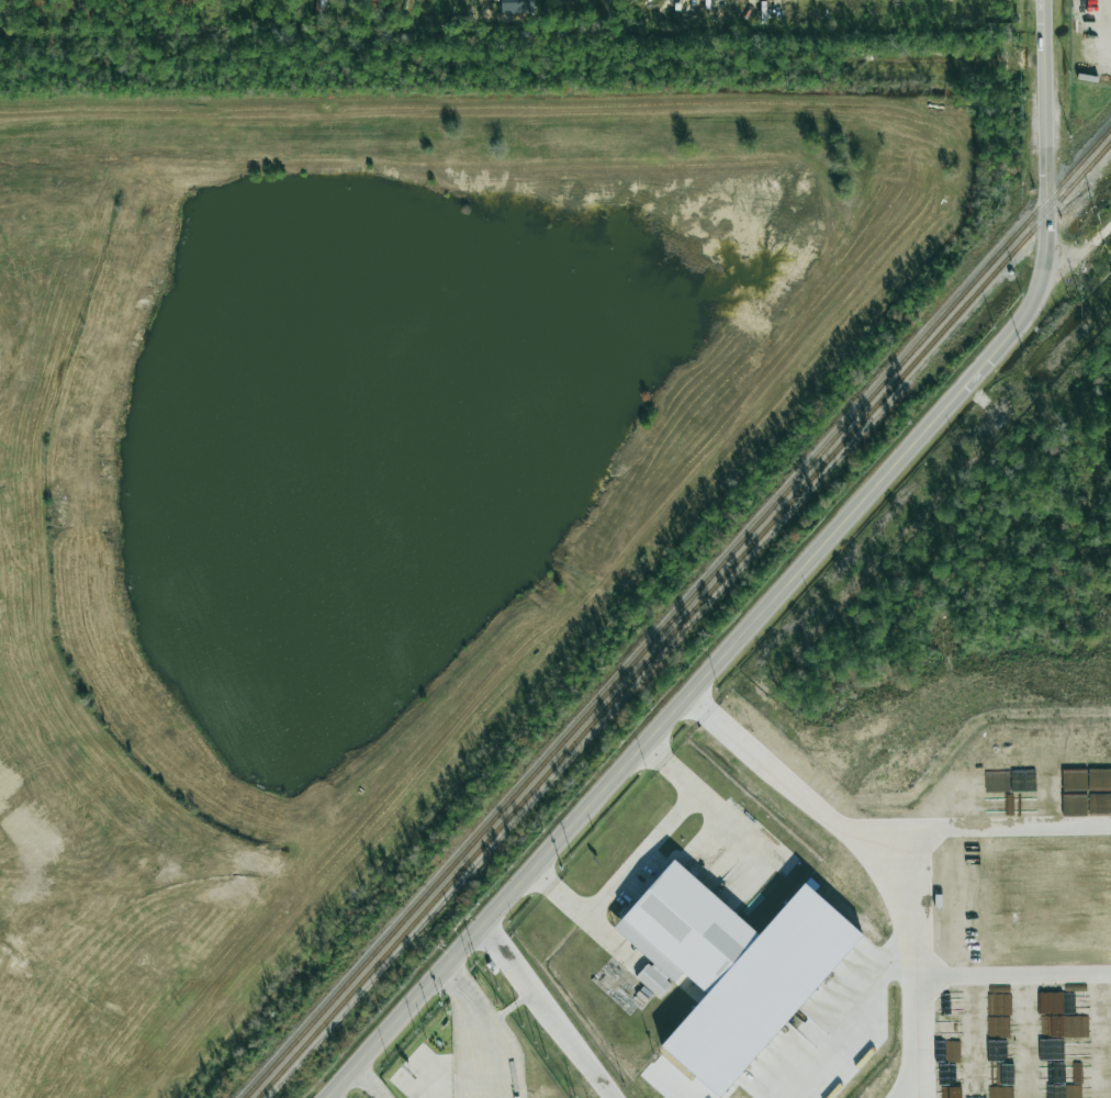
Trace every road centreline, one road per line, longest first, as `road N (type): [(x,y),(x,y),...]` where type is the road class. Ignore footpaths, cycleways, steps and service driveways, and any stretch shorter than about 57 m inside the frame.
road 1 (secondary): [(327,1097),(864,504),(1034,302),(1047,247),(1043,0)]

